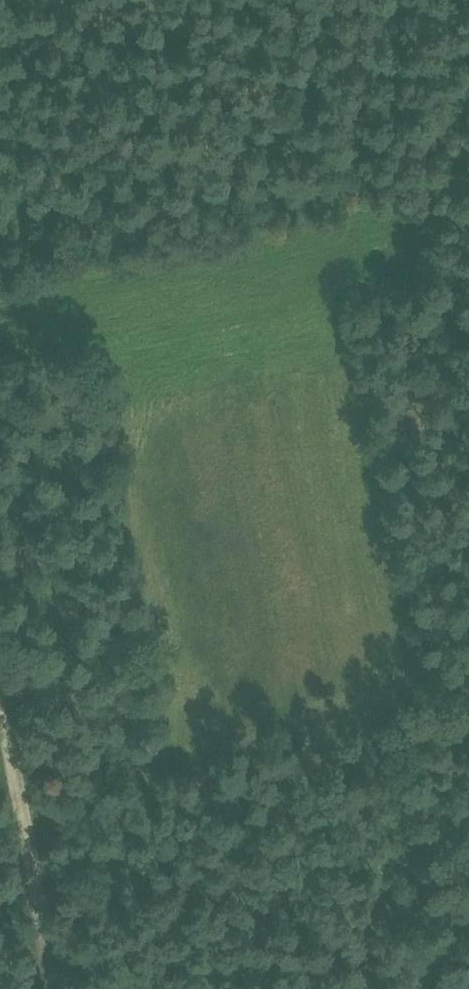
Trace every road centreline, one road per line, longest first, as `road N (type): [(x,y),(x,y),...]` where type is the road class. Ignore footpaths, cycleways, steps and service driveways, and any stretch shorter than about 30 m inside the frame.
road 1 (track): [(0,681),(56,988)]

